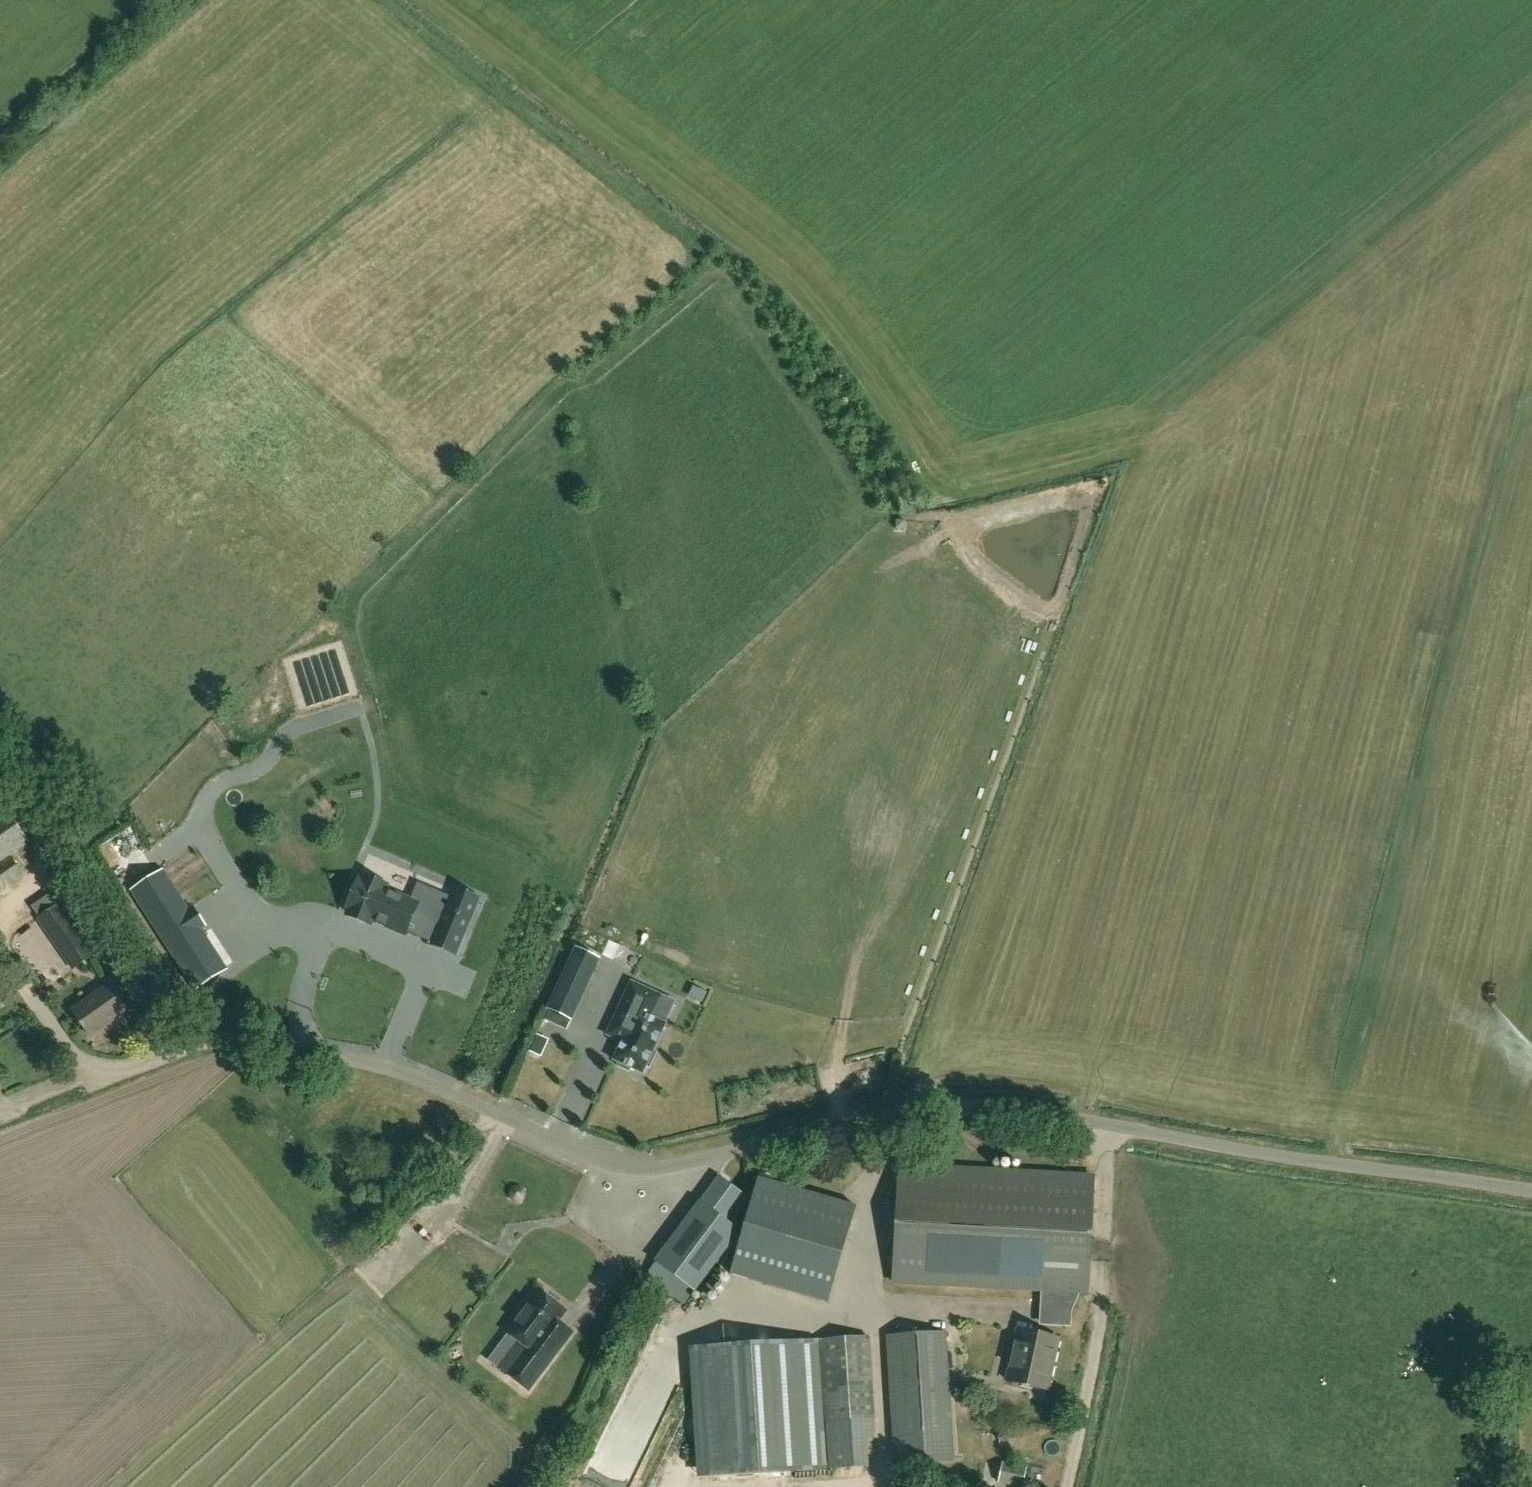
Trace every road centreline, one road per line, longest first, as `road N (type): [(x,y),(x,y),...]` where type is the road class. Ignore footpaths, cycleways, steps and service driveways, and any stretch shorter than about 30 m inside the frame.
road 1 (unclassified): [(1531,1192),(998,1107),(893,1116),(631,1171),(396,1069),(258,1046),(188,1045)]
road 2 (track): [(0,949),(100,1075)]

